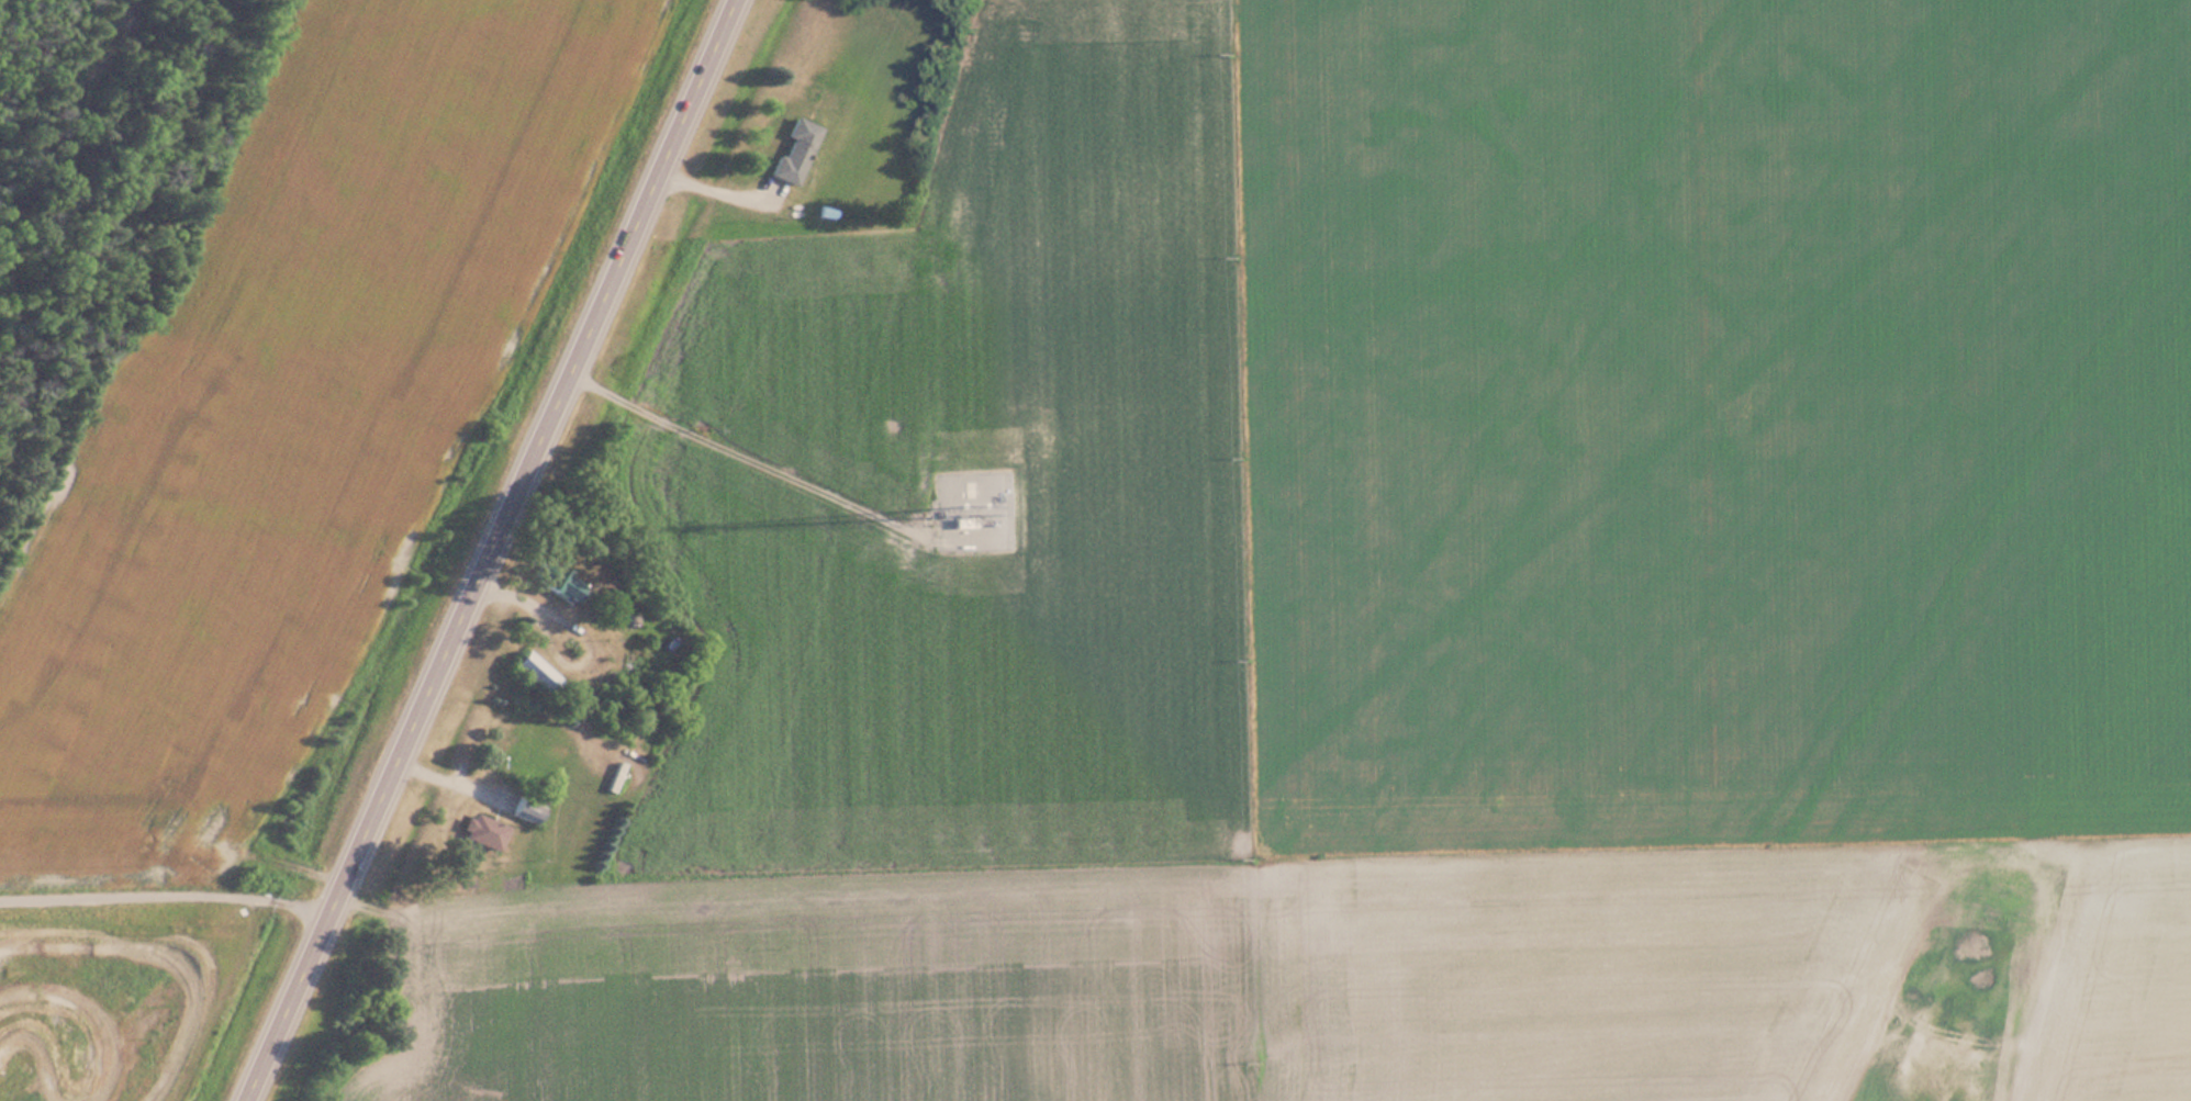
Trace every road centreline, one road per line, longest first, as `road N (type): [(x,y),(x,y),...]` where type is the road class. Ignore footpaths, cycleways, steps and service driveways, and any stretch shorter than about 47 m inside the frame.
road 1 (primary): [(244,1100),(739,0)]

